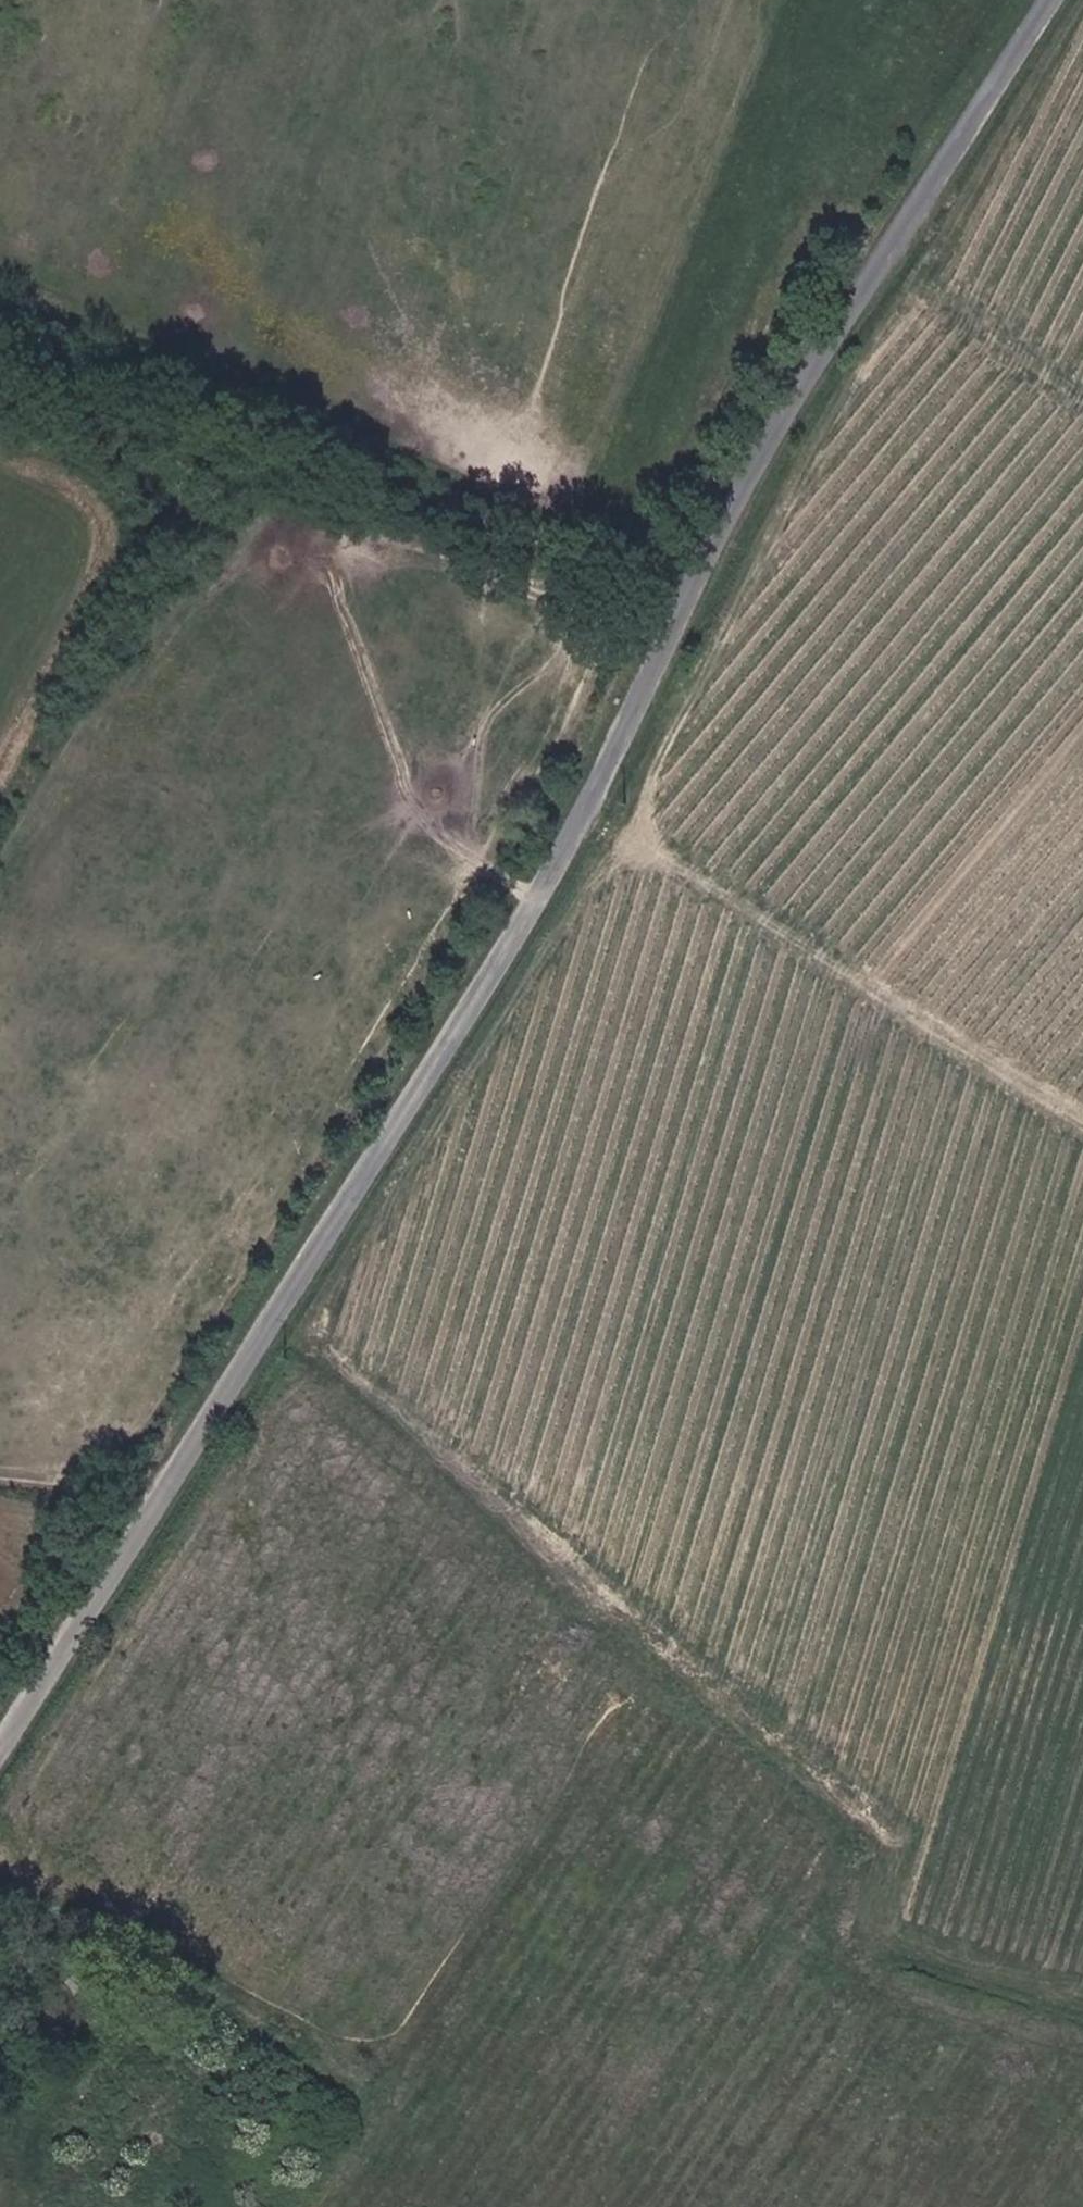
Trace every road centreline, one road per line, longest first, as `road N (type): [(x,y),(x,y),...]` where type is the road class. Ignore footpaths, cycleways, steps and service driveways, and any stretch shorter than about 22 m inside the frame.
road 1 (unclassified): [(0,1740),(271,1350),(1070,0)]

